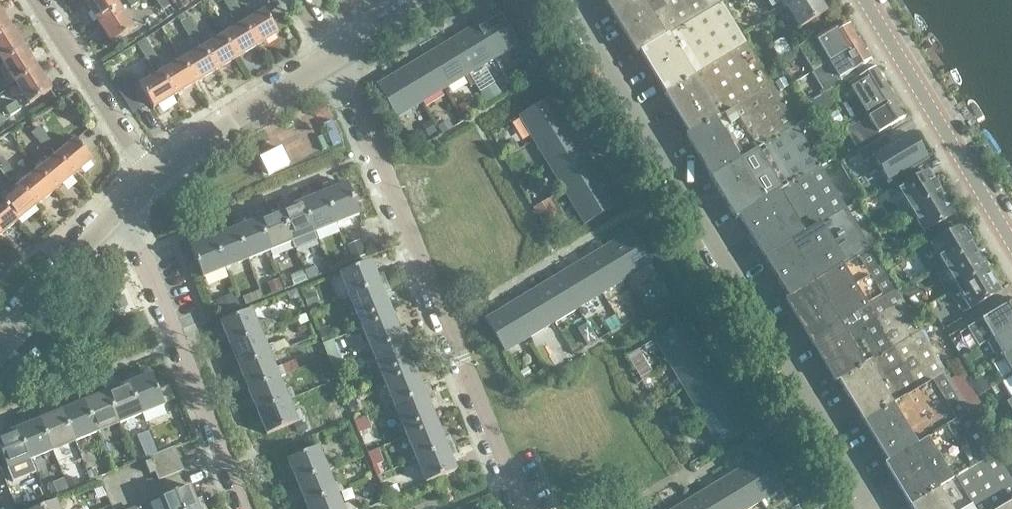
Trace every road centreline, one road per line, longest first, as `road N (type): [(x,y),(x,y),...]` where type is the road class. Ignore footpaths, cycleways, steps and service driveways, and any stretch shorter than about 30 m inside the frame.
road 1 (residential): [(867,508),(566,0)]
road 2 (residential): [(519,508),(451,321),(331,59)]
road 3 (residential): [(246,508),(122,210)]
road 4 (tertiary): [(1011,240),(866,0)]
road 5 (residential): [(158,176),(35,0)]
road 6 (residential): [(158,176),(235,114),(331,59)]
road 7 (residential): [(0,331),(122,210)]

